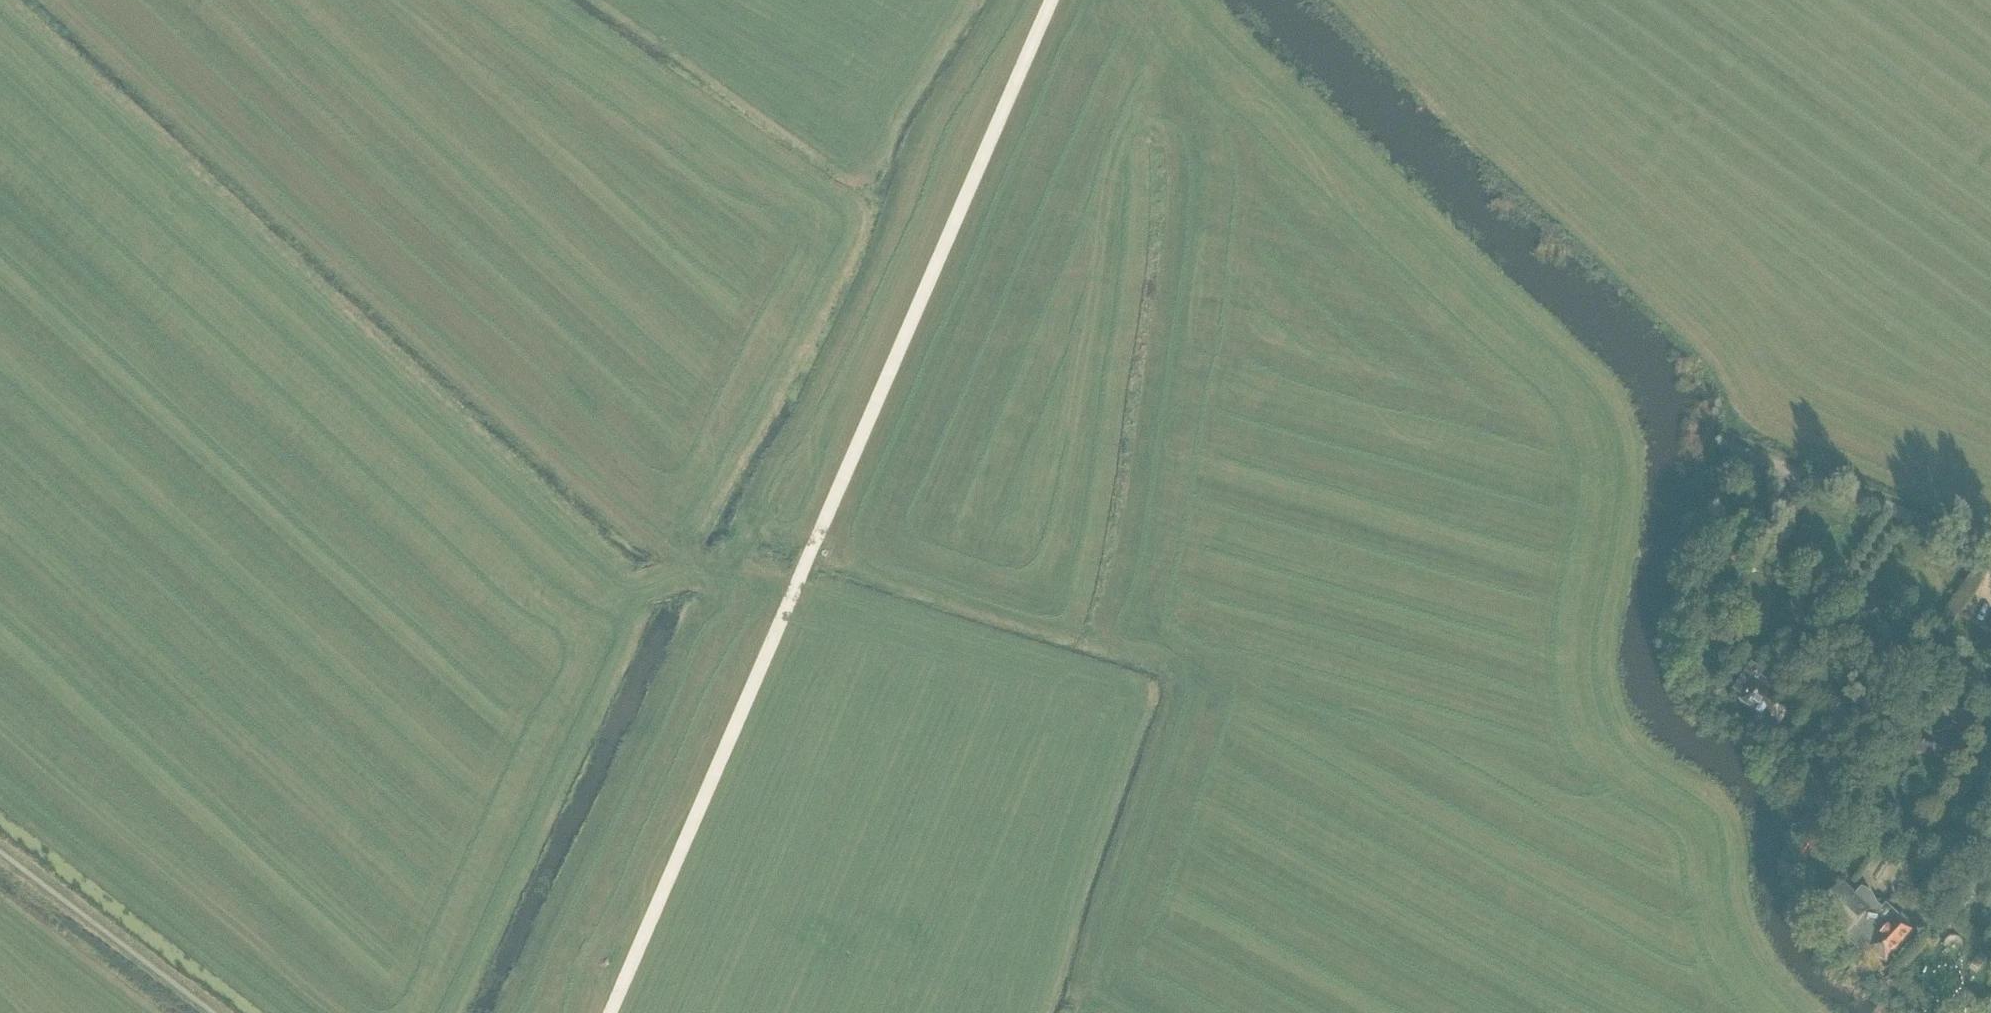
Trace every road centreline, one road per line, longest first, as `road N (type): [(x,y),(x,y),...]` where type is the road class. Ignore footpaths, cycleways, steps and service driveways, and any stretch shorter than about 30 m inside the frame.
road 1 (unclassified): [(1990,550),(1738,449)]

